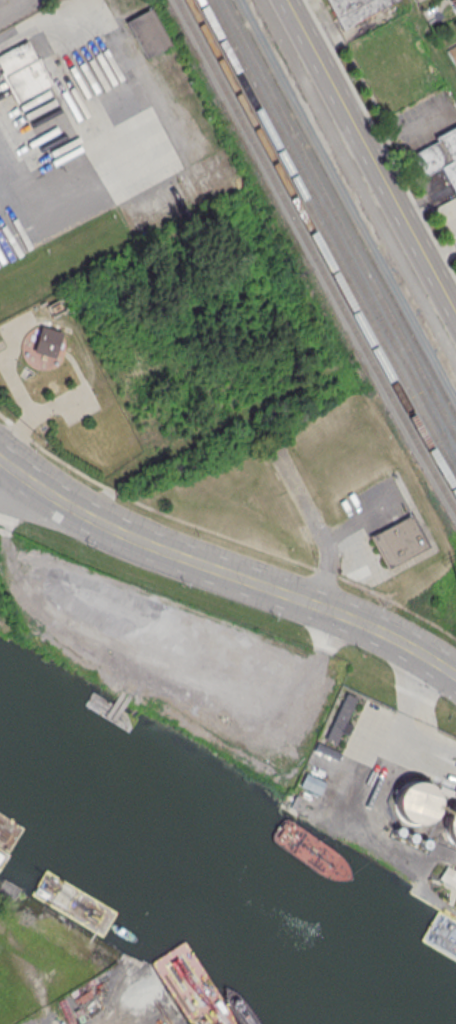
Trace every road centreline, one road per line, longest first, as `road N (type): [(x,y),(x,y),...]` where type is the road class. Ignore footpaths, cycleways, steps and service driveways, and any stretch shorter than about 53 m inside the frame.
road 1 (tertiary): [(455,676),(373,625),(99,523)]
road 2 (tertiary): [(455,317),(285,0)]
road 3 (residential): [(321,604),(328,553),(266,432)]

